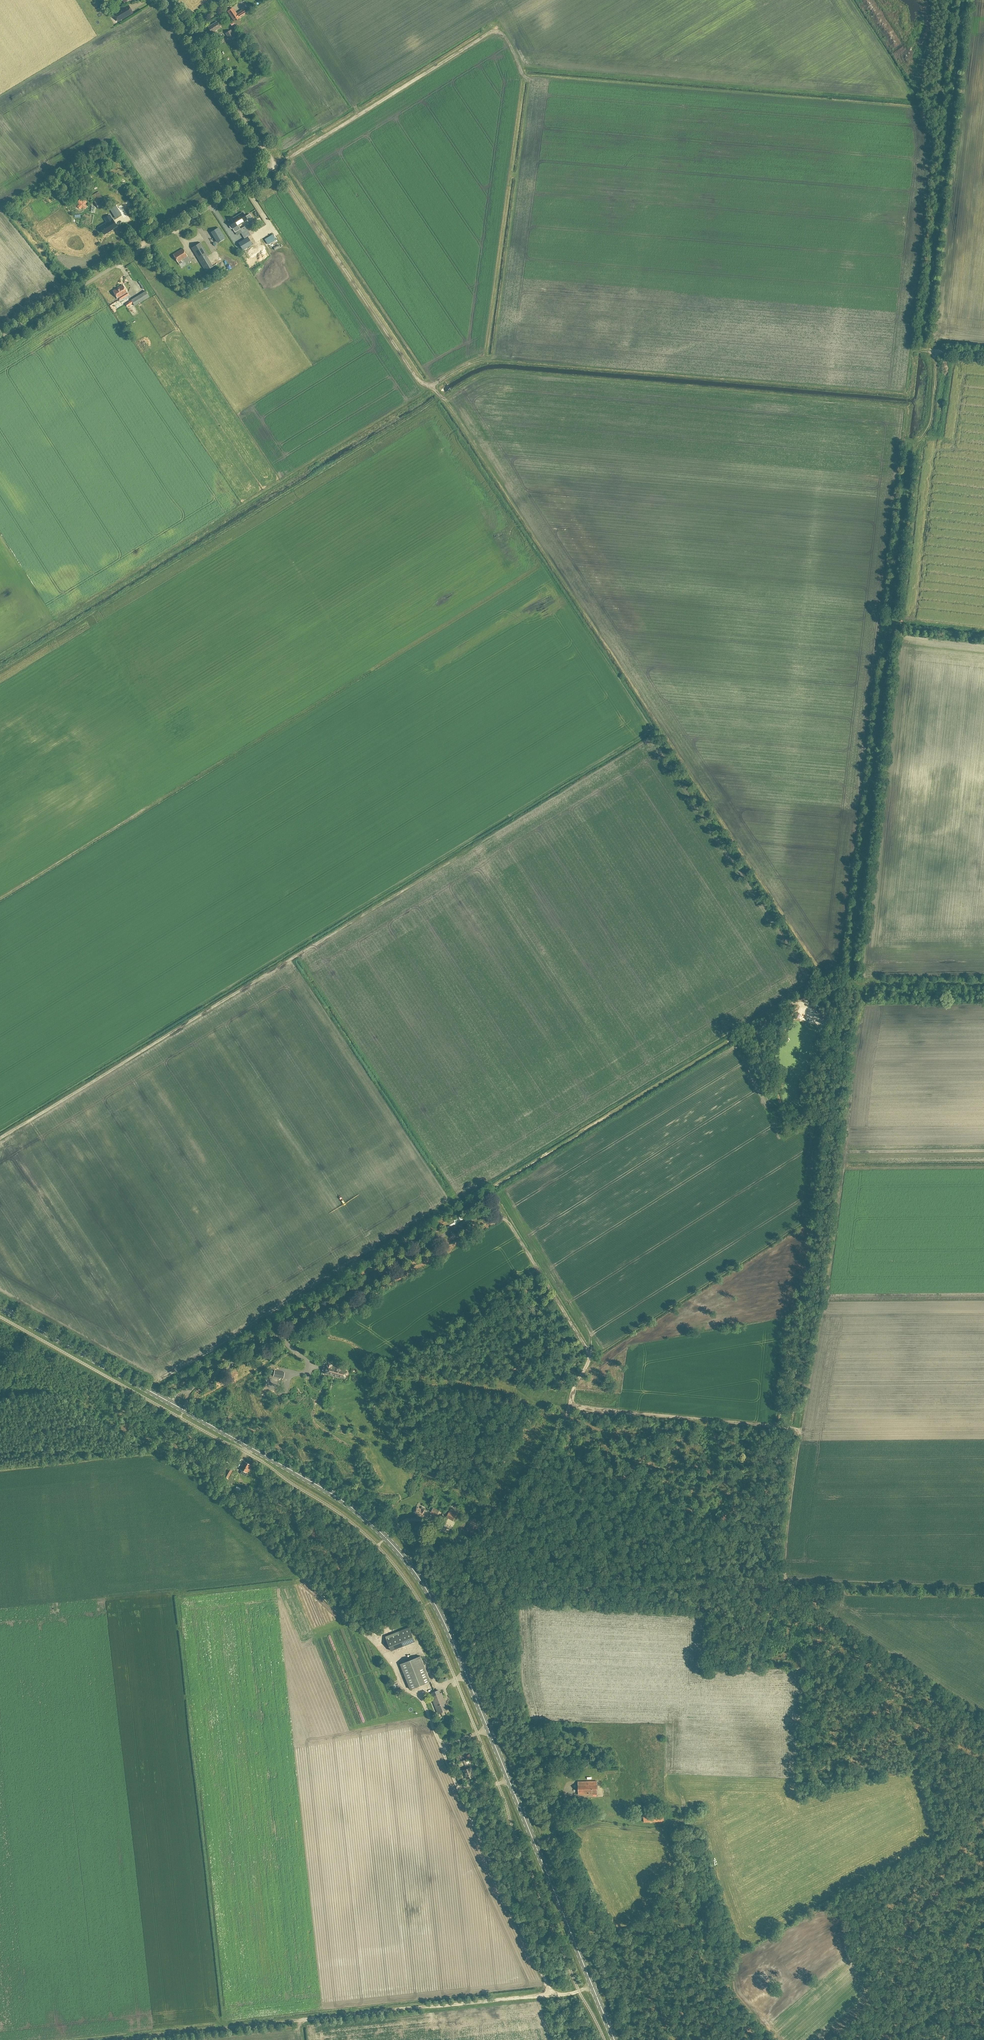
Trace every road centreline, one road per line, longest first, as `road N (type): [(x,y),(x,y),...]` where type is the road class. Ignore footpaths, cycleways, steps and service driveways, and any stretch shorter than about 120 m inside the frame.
road 1 (primary): [(614,2039),(451,1638),(408,1563),(329,1492),(0,1305)]
road 2 (track): [(932,352),(929,413),(912,443),(852,981),(983,982)]
road 3 (track): [(491,357),(437,383),(417,379),(273,164),(496,29)]
road 4 (unclassified): [(0,334),(273,164),(164,0)]
road 5 (track): [(967,0),(923,341),(932,352)]
road 6 (track): [(239,749),(0,898)]
road 7 (track): [(983,1864),(943,1888),(906,1932),(918,1992),(894,2029),(865,2039)]

